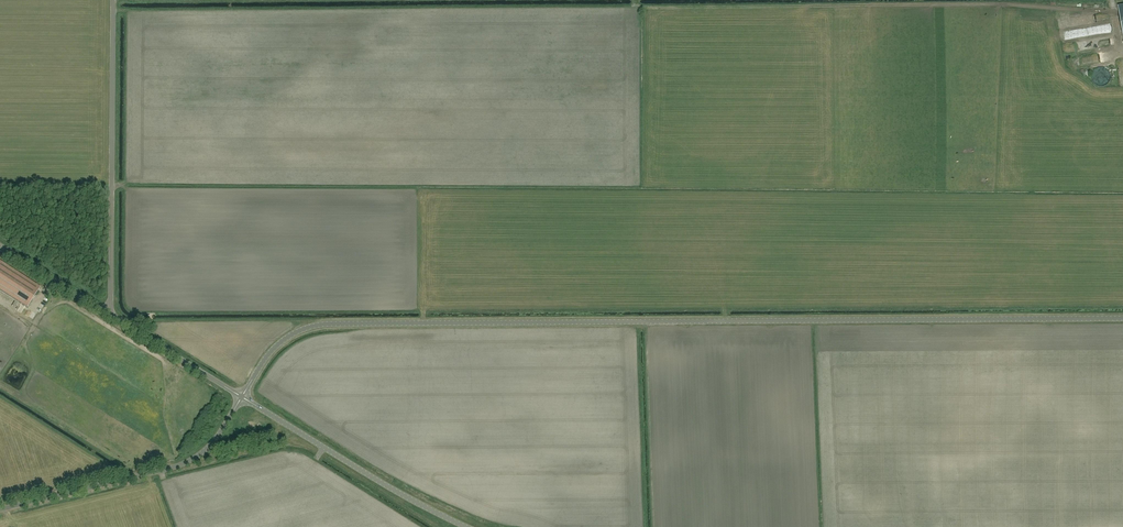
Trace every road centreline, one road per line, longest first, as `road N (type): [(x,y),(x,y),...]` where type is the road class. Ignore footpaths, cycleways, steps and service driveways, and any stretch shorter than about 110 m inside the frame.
road 1 (unclassified): [(241,397),(276,346),(317,325),(1122,318)]
road 2 (unclassified): [(107,314),(113,0)]
road 3 (unclassified): [(0,510),(184,464),(209,447),(241,397)]
road 4 (unclassified): [(467,526),(241,397)]
road 5 (unclassified): [(241,397),(107,314)]
road 6 (unclassified): [(107,314),(0,248)]

